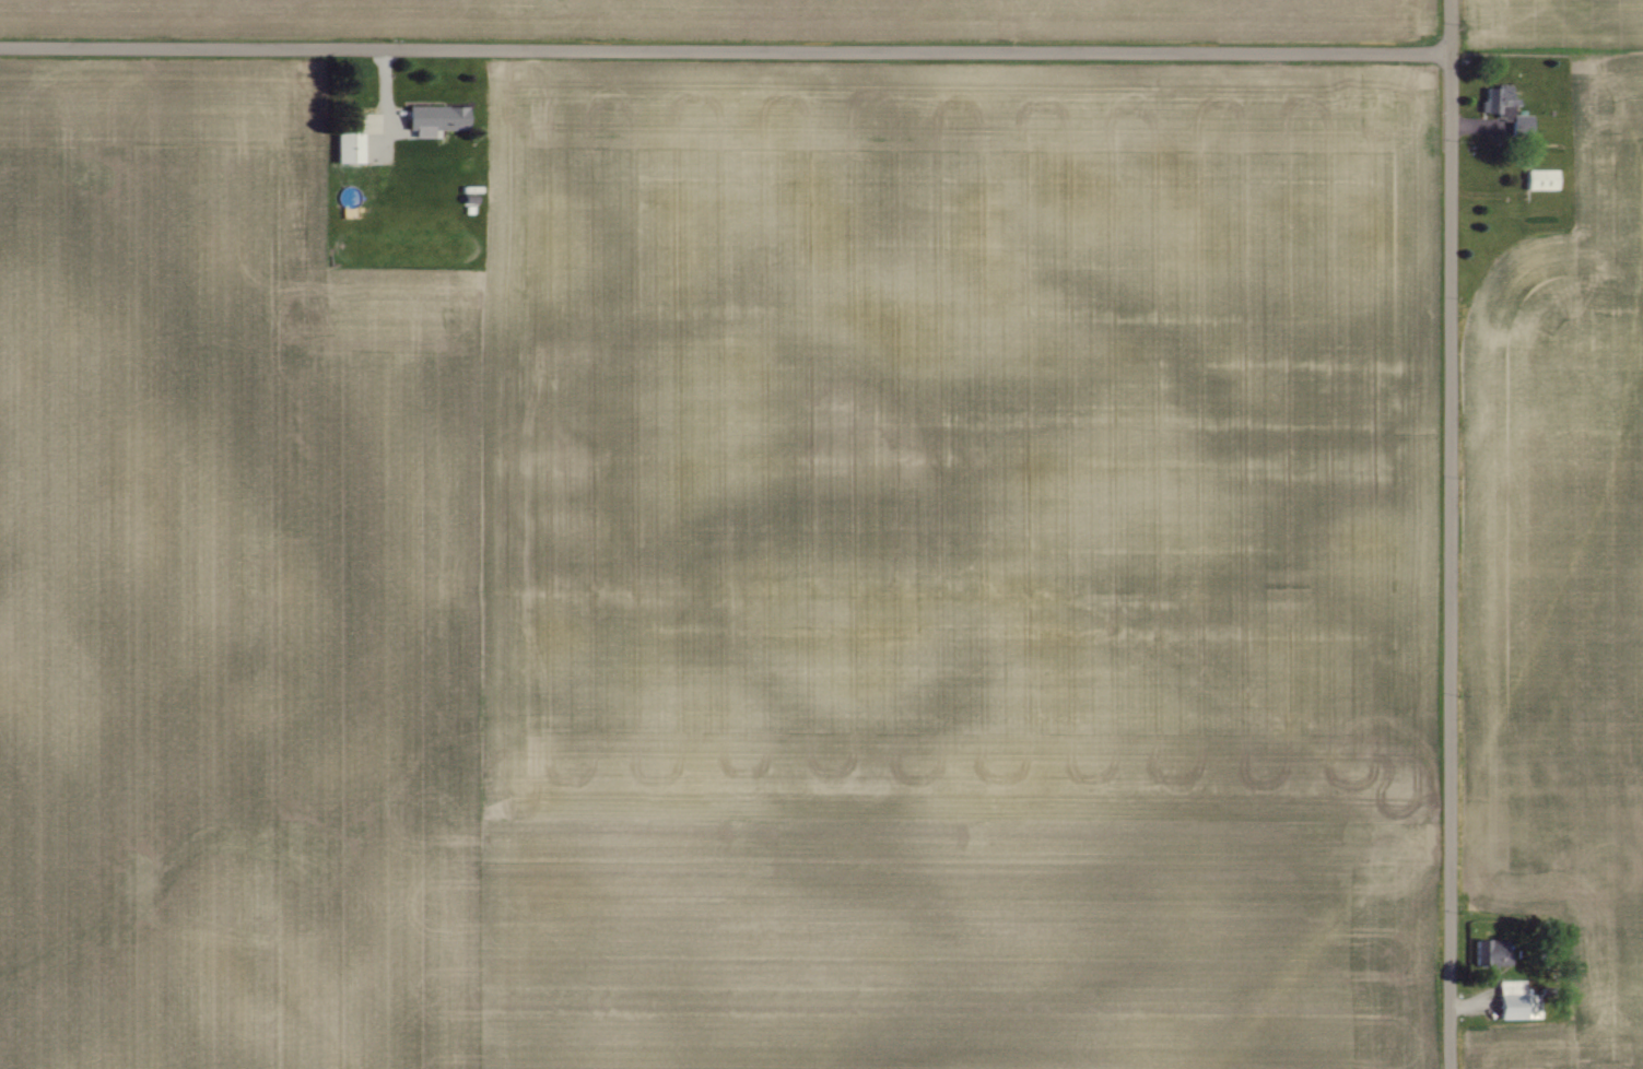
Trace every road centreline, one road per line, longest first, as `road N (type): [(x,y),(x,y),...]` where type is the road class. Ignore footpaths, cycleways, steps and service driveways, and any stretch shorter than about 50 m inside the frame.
road 1 (residential): [(0,46),(1446,54)]
road 2 (residential): [(1448,1068),(1446,0)]

